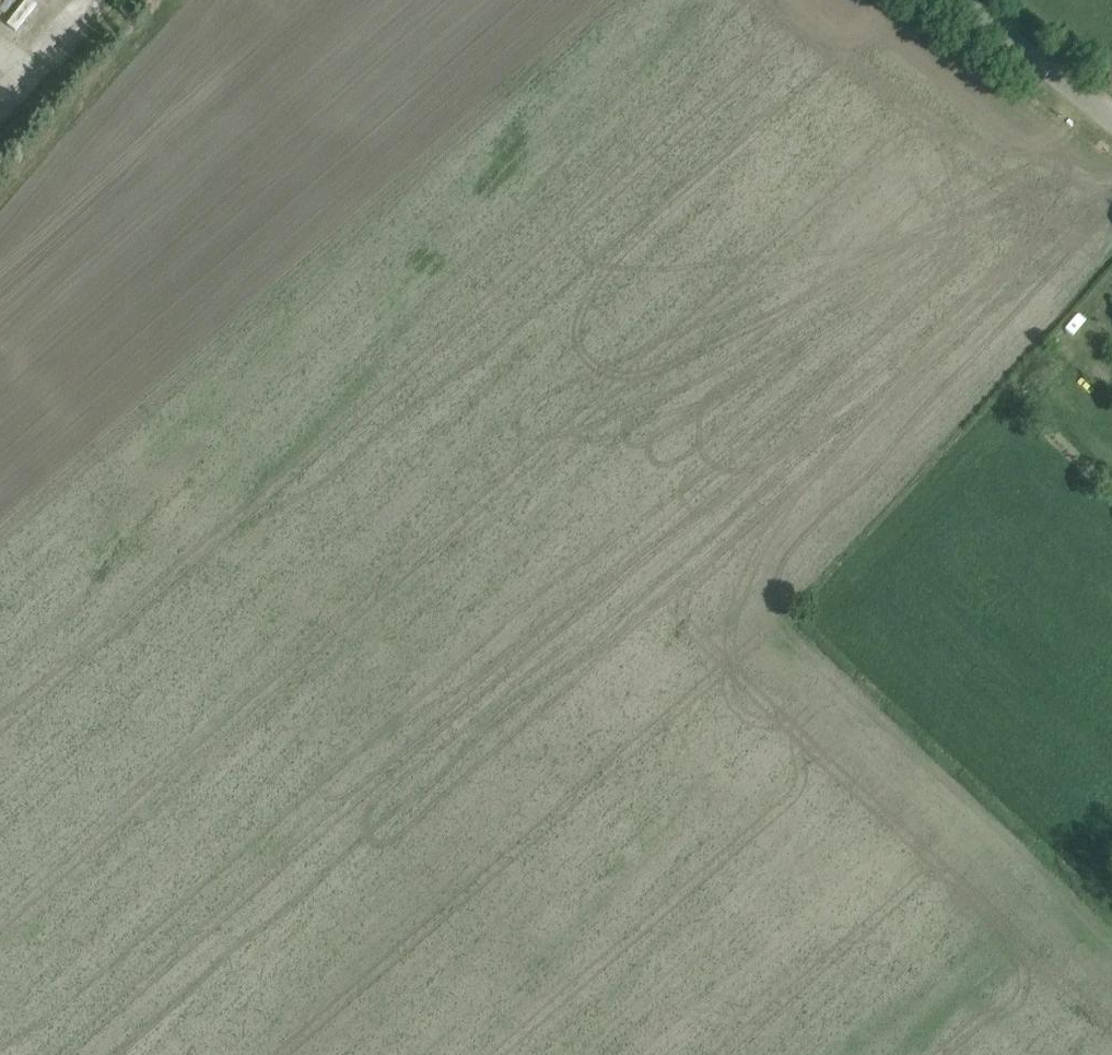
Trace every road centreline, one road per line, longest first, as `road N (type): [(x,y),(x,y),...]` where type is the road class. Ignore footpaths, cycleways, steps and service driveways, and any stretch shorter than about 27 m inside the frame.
road 1 (unclassified): [(1111,145),(933,0)]

